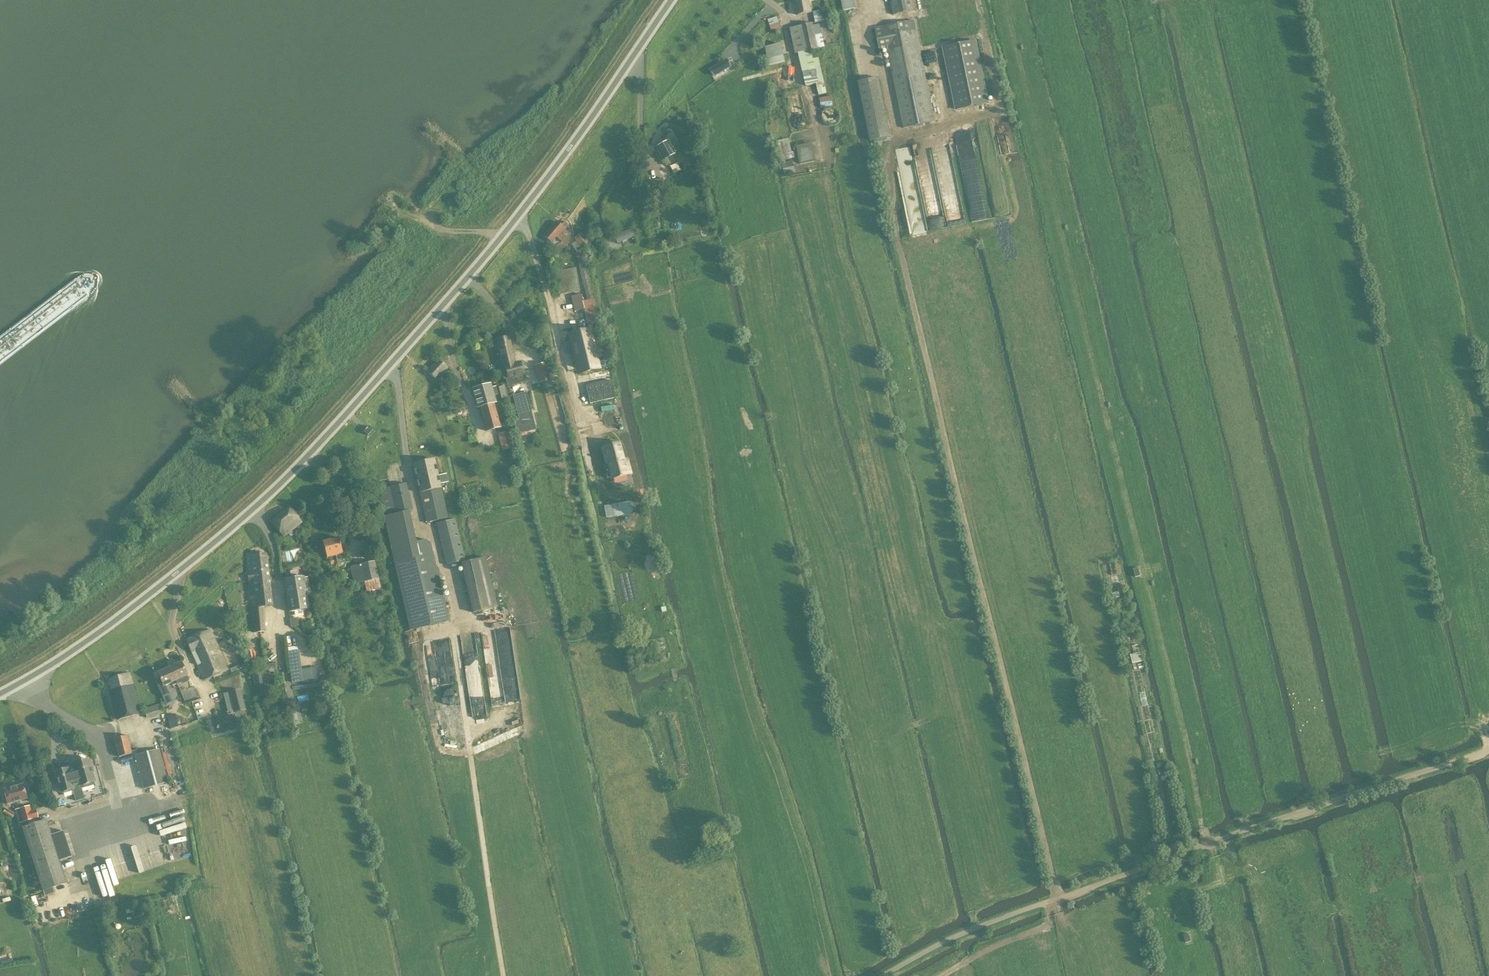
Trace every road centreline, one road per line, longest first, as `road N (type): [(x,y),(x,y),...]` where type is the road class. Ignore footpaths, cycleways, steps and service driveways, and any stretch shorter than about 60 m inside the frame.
road 1 (tertiary): [(0,697),(124,619),(257,509),(469,278),(676,0)]
road 2 (unclassified): [(883,975),(976,928),(1488,749)]

